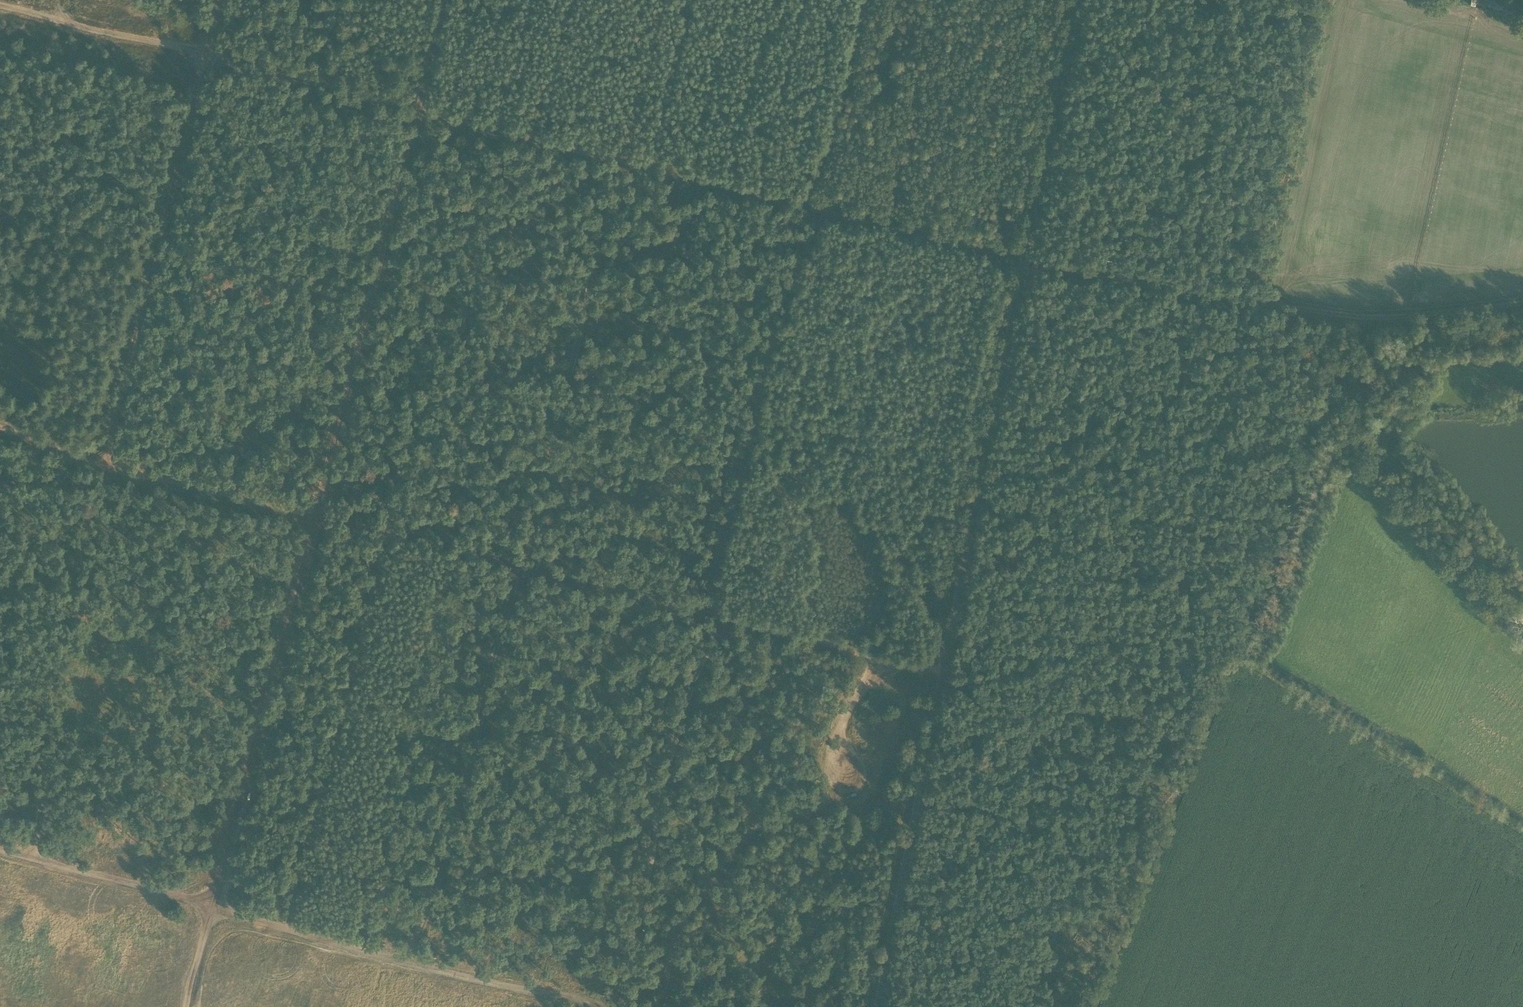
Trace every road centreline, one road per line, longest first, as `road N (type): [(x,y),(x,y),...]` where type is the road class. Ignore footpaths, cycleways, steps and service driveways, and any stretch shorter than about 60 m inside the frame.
road 1 (track): [(25,862),(216,909),(449,0)]
road 2 (unclassified): [(877,1006),(1072,0)]
road 3 (track): [(814,207),(0,6)]
road 4 (track): [(823,210),(774,349),(707,611),(713,654),(682,696),(649,874),(612,1006)]
road 5 (track): [(1522,299),(1366,318),(1020,261)]
road 6 (track): [(191,1006),(216,909),(571,1006)]
road 7 (track): [(0,431),(313,528)]
road 8 (track): [(866,0),(814,207),(823,210)]
road 9 (track): [(998,255),(823,210)]

